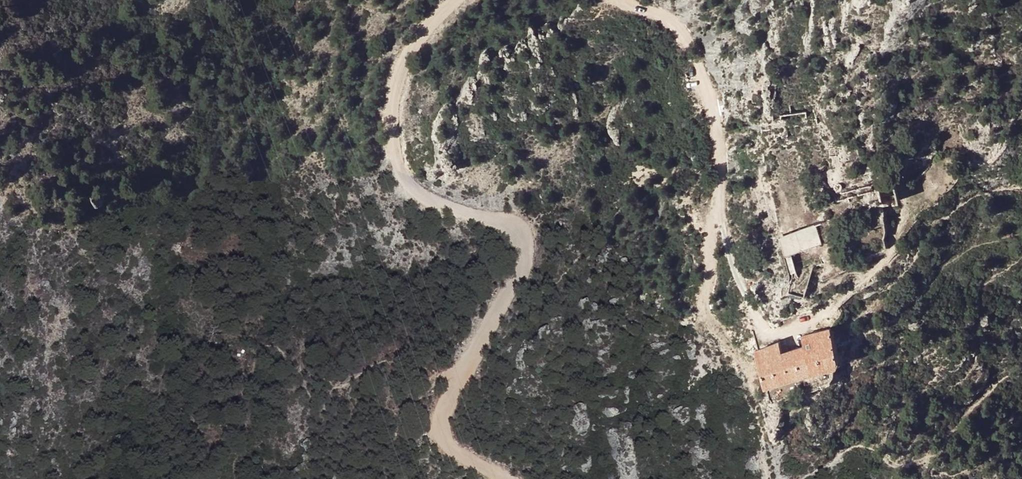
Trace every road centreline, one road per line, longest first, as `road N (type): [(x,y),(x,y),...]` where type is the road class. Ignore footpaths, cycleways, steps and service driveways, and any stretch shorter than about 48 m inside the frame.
road 1 (track): [(507,478),(446,442),(442,419),(522,270),(524,248),(503,222),(422,194),(405,178),(394,147),(395,96),(407,61),(457,0)]

